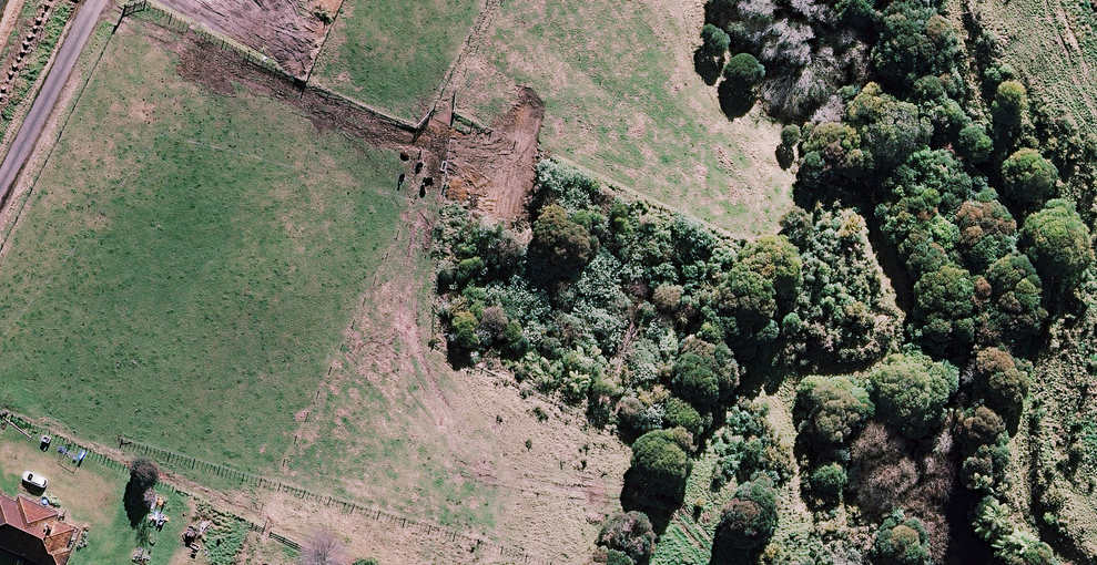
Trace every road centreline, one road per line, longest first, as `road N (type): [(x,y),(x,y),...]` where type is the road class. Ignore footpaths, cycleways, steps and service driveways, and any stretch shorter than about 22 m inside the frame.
road 1 (motorway): [(0,158),(1059,564)]
road 2 (motorway): [(917,564),(0,211)]

